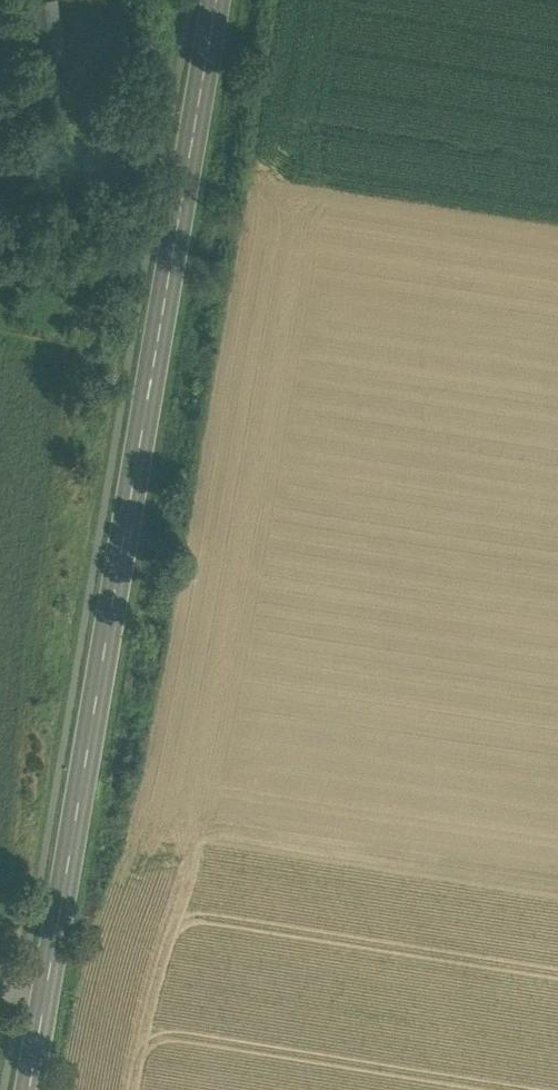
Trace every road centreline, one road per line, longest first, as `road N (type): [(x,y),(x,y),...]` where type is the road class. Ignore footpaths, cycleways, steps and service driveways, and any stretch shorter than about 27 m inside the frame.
road 1 (secondary): [(217,0),(28,1089)]
road 2 (track): [(3,992),(32,678),(90,254)]

